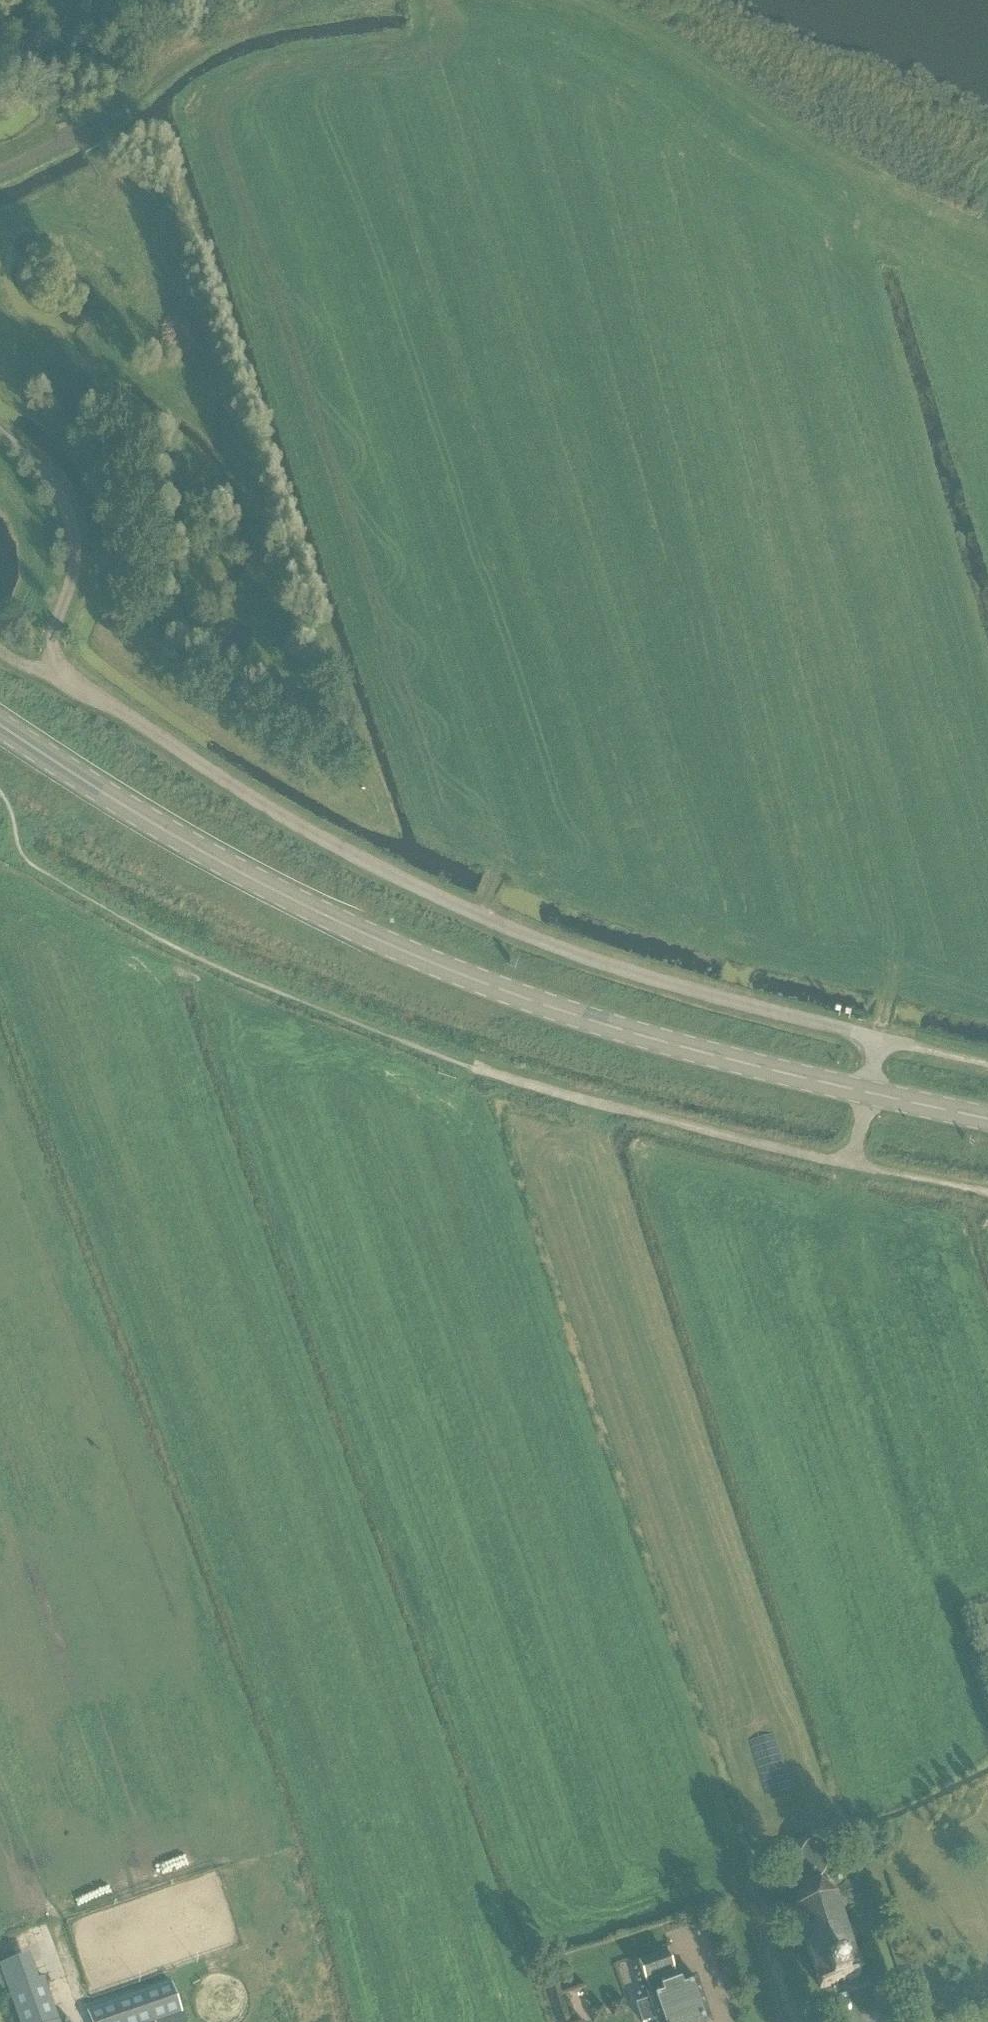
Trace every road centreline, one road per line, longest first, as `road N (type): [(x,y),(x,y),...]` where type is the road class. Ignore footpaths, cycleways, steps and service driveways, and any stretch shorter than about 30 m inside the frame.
road 1 (secondary): [(867,1091),(566,1011),(406,951),(201,849),(0,724)]
road 2 (unclassified): [(876,1036),(580,951),(386,868),(177,745),(66,664),(53,641)]
road 3 (unclassified): [(472,1066),(854,1163)]
road 4 (unclassified): [(854,1163),(987,1191)]
road 5 (secondary): [(987,1116),(867,1091)]

